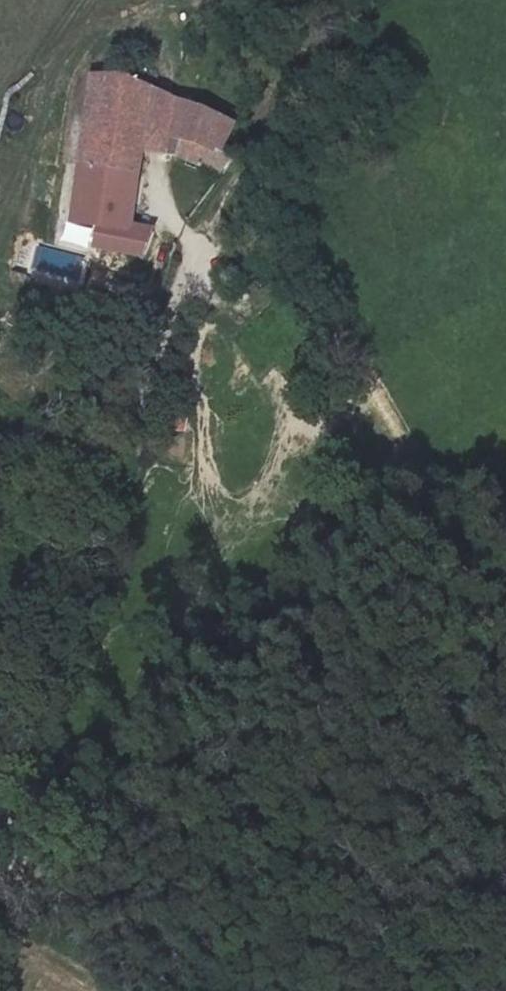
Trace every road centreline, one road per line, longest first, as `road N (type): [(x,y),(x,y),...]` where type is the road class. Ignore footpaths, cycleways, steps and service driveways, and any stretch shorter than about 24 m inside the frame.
road 1 (track): [(335,0),(193,250),(0,868)]

